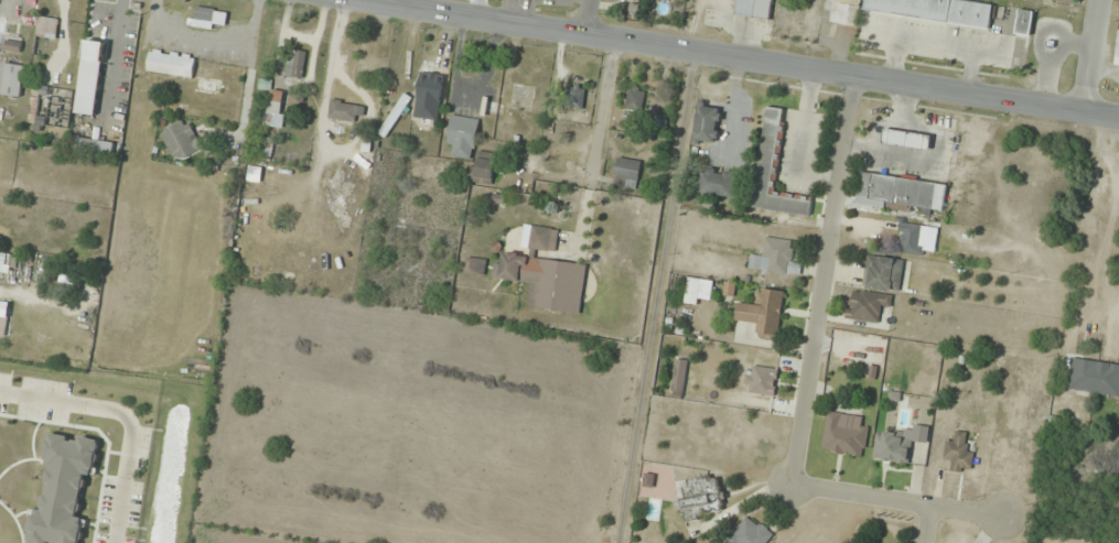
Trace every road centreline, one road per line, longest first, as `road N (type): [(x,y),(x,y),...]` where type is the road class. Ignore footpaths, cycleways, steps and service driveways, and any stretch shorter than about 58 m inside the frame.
road 1 (secondary): [(365,0),(1118,119)]
road 2 (residential): [(852,76),(795,486)]
road 3 (residential): [(614,39),(575,251)]
road 4 (residential): [(795,486),(1005,519)]

